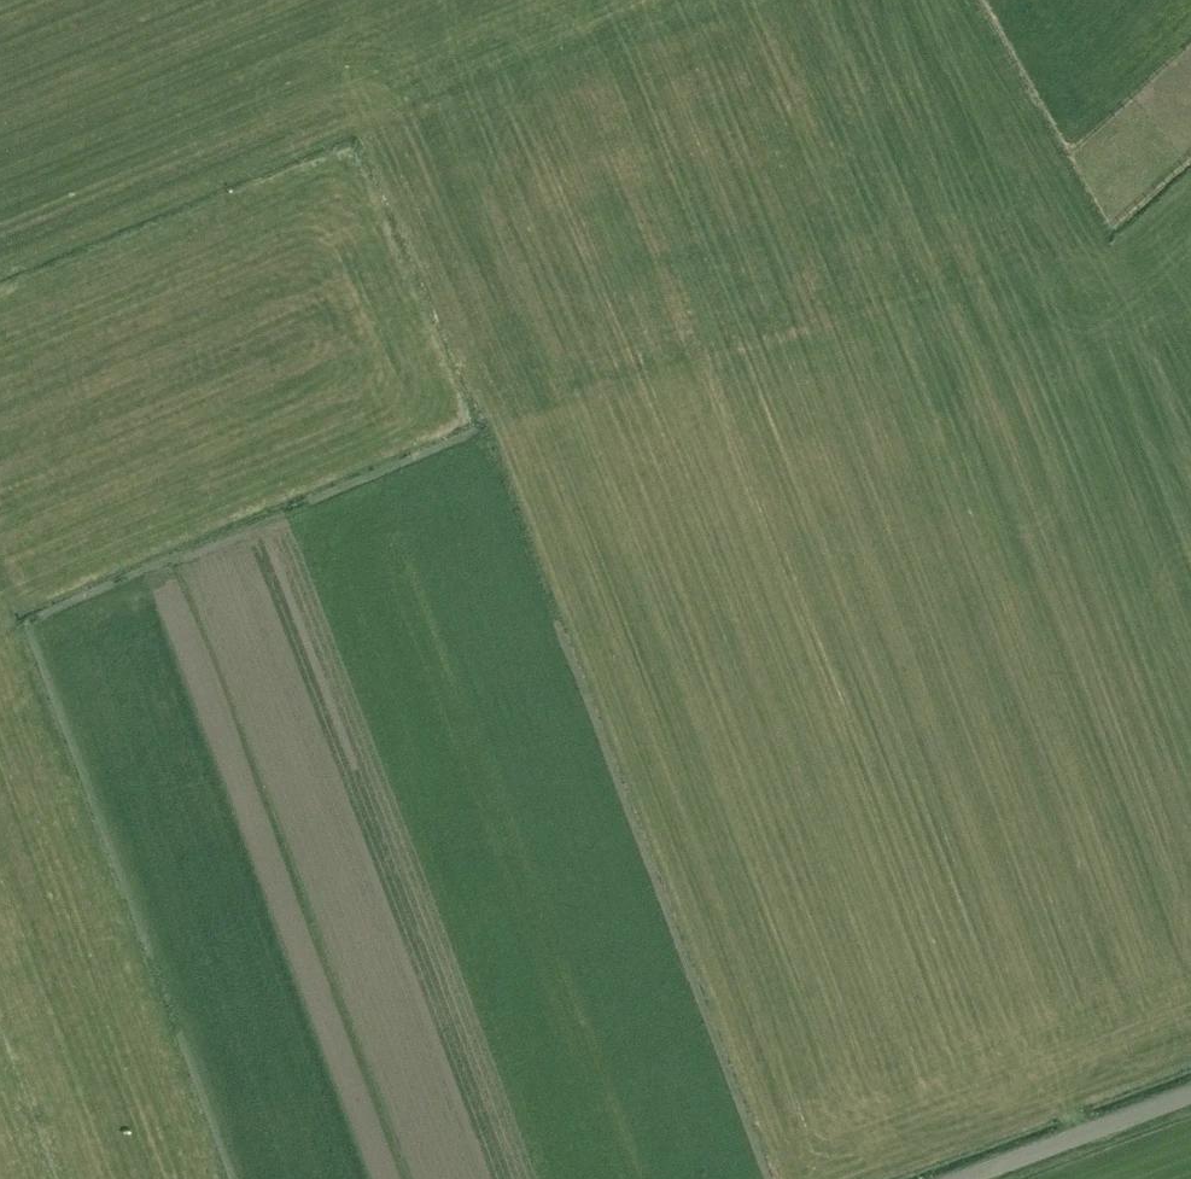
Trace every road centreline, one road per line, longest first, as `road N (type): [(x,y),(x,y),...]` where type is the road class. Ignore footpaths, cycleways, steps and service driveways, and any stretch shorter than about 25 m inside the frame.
road 1 (unclassified): [(1190,1097),(967,1178)]

